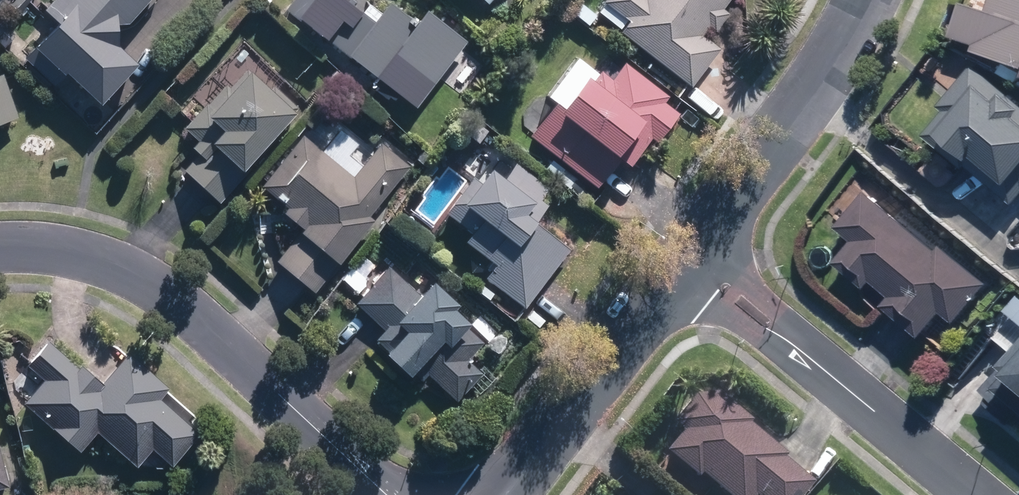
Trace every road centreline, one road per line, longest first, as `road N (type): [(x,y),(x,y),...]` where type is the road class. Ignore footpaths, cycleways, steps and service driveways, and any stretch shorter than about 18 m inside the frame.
road 1 (residential): [(387,494),(182,305),(126,271),(51,250),(0,246)]
road 2 (residential): [(977,494),(690,256)]
road 3 (residential): [(690,256),(821,81),(867,0)]
road 4 (residential): [(502,494),(690,256)]

